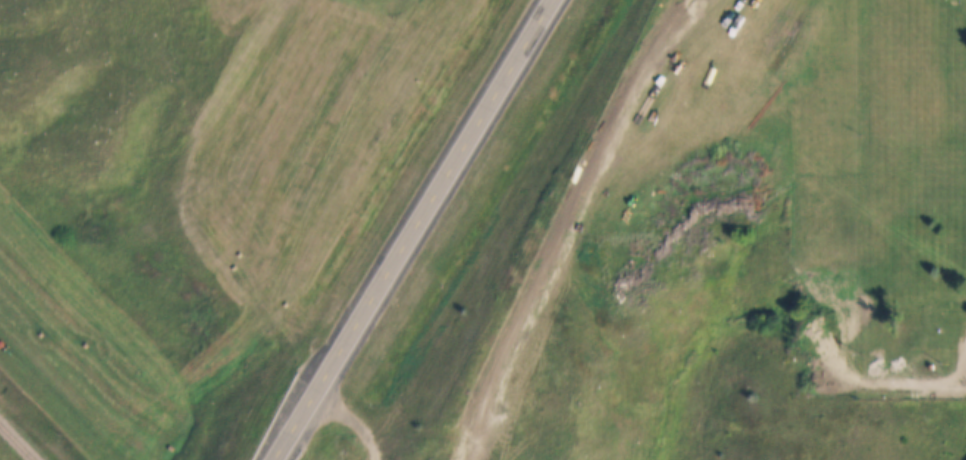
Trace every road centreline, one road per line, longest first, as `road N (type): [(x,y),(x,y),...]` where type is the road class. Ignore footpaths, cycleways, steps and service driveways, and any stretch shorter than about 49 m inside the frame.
road 1 (trunk): [(273,459),(553,0)]
road 2 (track): [(965,370),(951,382),(831,382),(831,314)]
road 3 (track): [(0,347),(108,459)]

